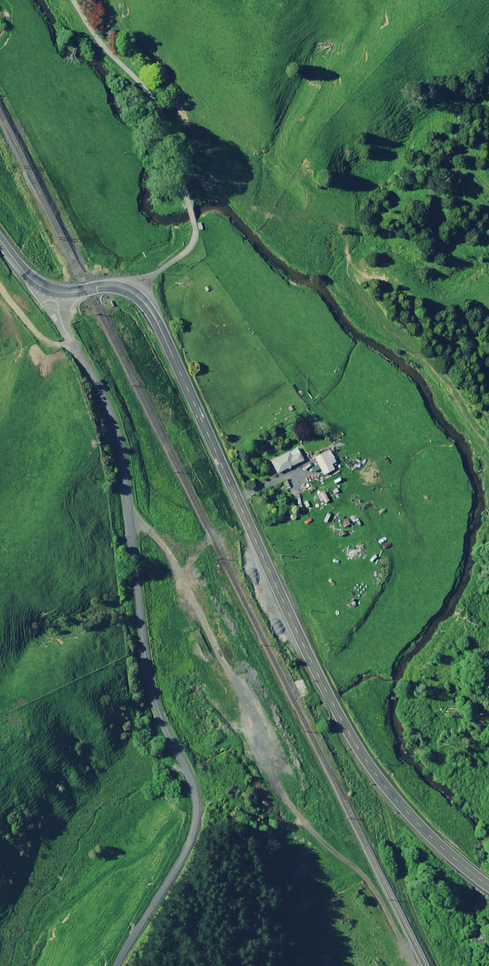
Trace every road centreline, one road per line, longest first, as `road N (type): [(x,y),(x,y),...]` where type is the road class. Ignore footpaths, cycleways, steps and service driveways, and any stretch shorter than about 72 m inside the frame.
road 1 (primary): [(488,887),(419,825),(356,747),(151,310),(116,287),(58,293)]
road 2 (unclassified): [(58,293),(64,328),(116,428),(149,678),(196,799),(185,855),(119,965)]

